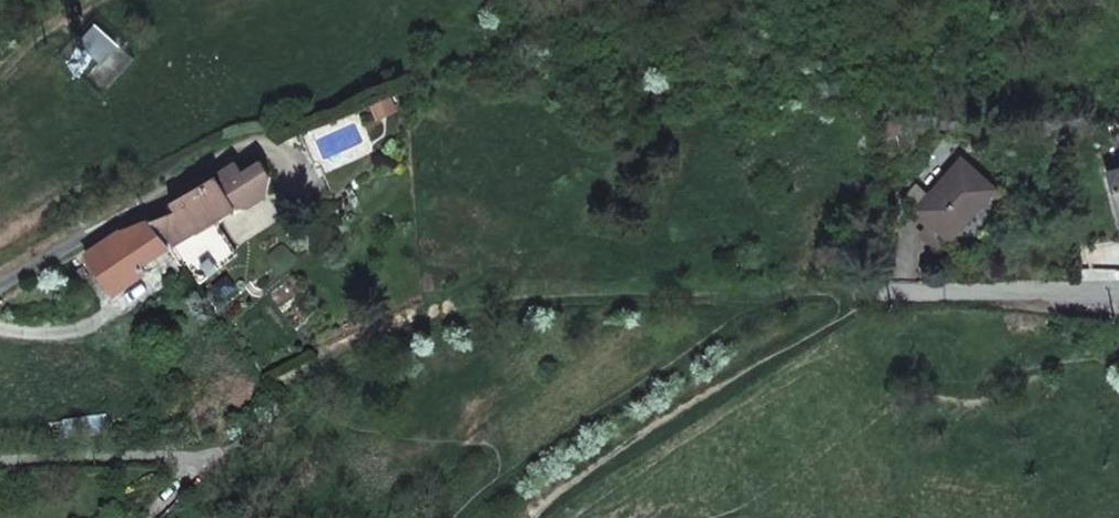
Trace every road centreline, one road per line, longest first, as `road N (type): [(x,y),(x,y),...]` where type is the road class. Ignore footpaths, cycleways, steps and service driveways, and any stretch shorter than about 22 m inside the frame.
road 1 (track): [(873,293),(450,305),(286,388),(228,441)]
road 2 (unclassified): [(240,149),(0,288)]
road 3 (unclassified): [(1118,290),(873,293)]
road 4 (unclassified): [(197,454),(0,465)]
road 5 (track): [(97,0),(0,72)]

